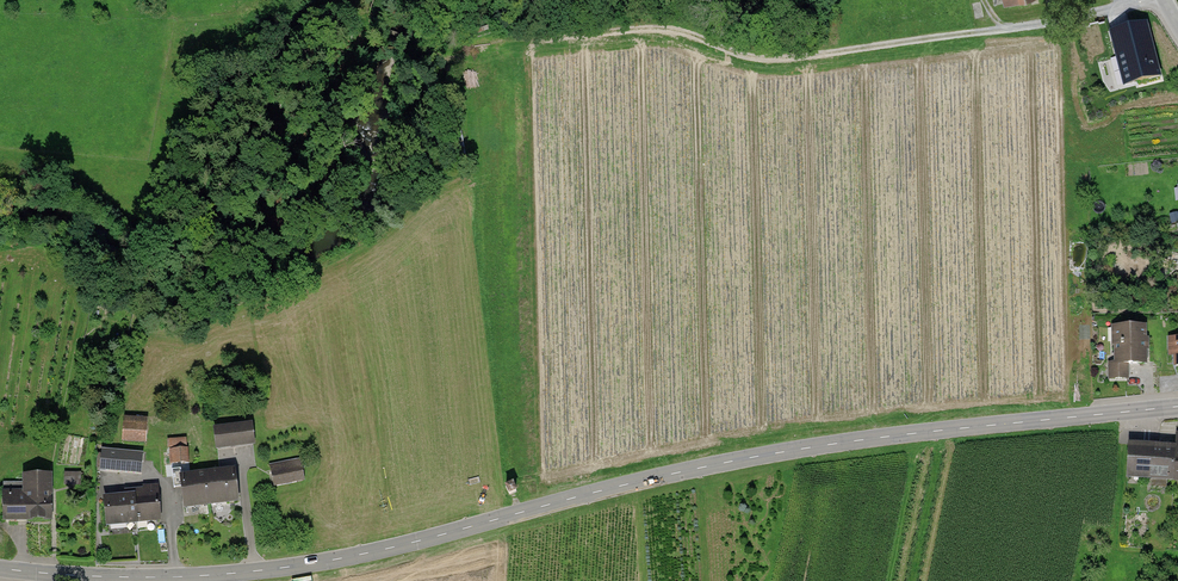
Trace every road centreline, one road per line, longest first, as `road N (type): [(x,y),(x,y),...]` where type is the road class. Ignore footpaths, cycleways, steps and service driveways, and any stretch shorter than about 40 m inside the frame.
road 1 (tertiary): [(0,568),(151,577),(346,558),(710,466),(1177,406)]
road 2 (track): [(536,39),(656,28),(744,55),(787,57),(1066,20)]

